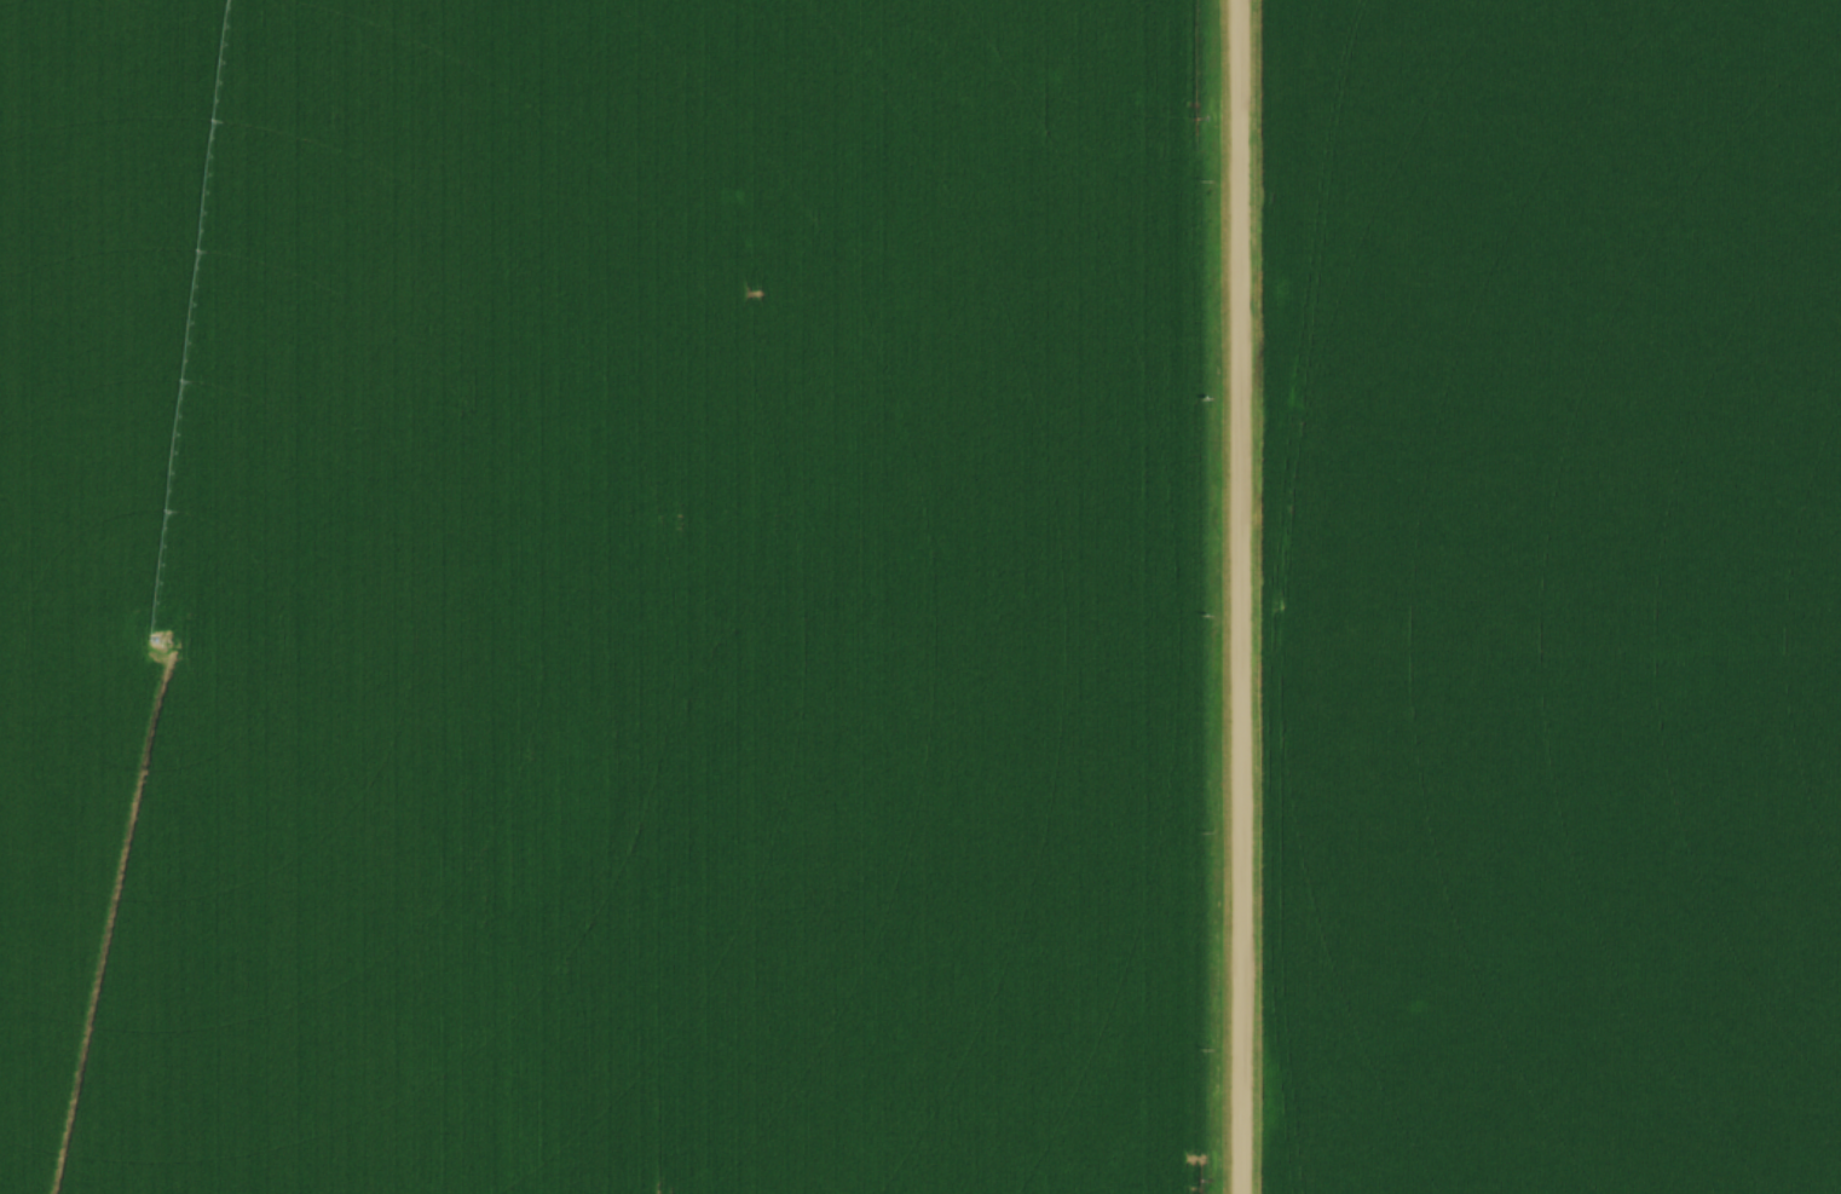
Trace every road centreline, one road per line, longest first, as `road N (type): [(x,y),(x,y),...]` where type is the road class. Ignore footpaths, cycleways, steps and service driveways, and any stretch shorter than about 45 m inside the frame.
road 1 (tertiary): [(1231,1193),(1229,0)]

